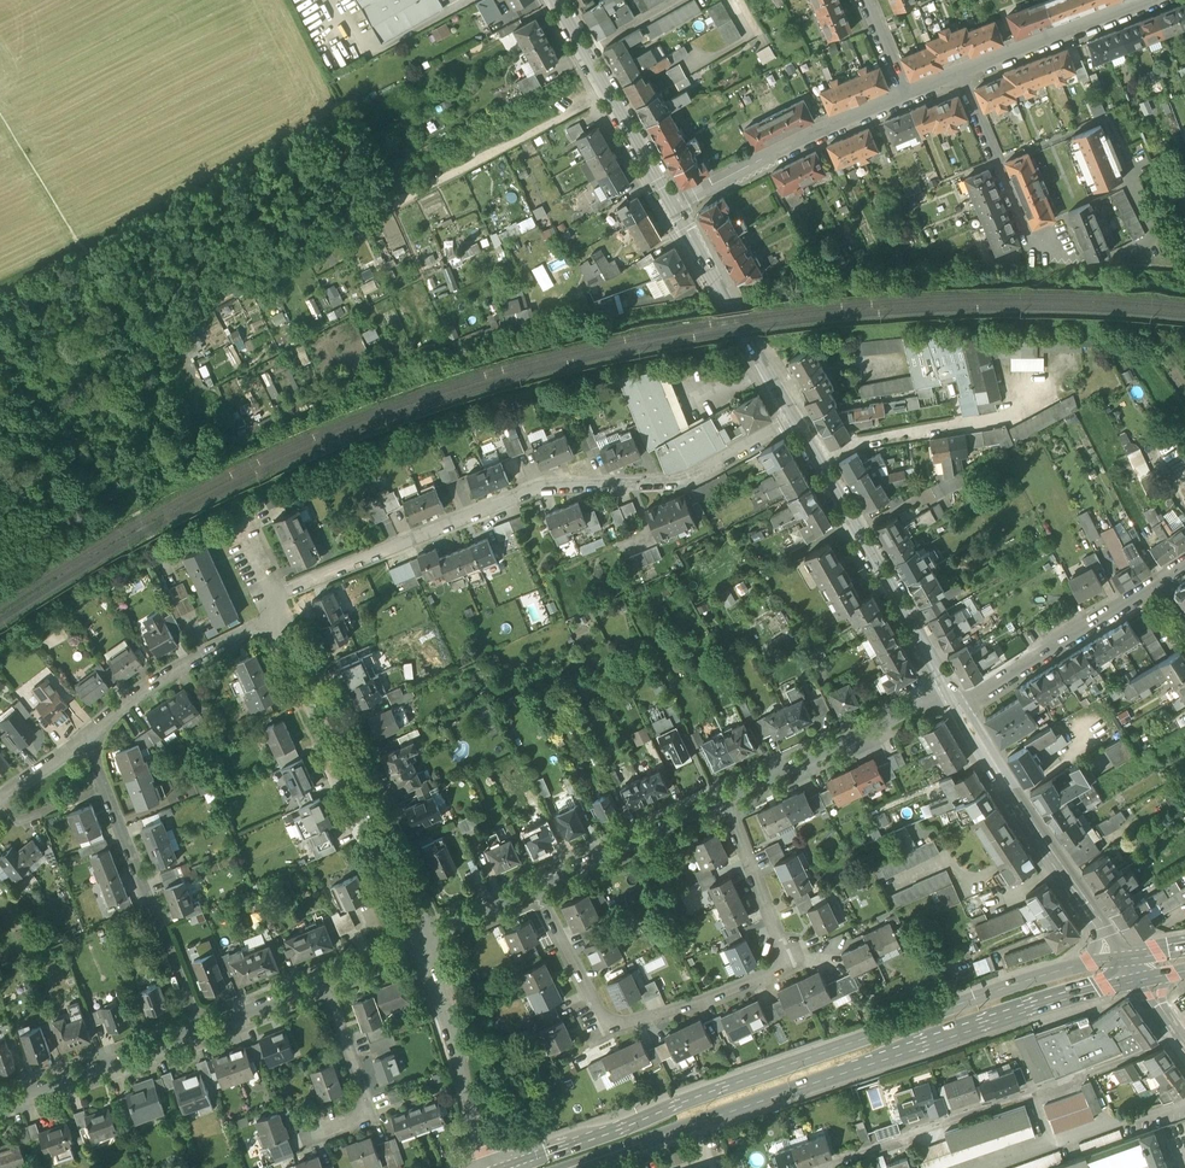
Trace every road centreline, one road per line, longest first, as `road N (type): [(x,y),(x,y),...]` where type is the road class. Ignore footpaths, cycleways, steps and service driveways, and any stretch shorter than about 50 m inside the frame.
road 1 (primary): [(1094,962),(523,1167)]
road 2 (primary): [(579,1167),(1044,1005),(1138,980)]
road 3 (residential): [(267,596),(540,488),(679,480),(793,416)]
road 4 (track): [(133,344),(608,90)]
road 5 (residential): [(537,889),(612,1033),(786,965),(728,801)]
road 6 (residential): [(278,622),(420,946)]
road 7 (secondary): [(955,701),(793,416)]
road 8 (residential): [(89,733),(200,1031)]
road 9 (secondary): [(1103,934),(955,701)]
road 10 (residential): [(674,204),(908,95)]
road 11 (residential): [(728,801),(928,703),(955,701)]
road 12 (secondary): [(793,416),(674,204)]
road 13 (residential): [(200,1031),(420,946)]
road 14 (secondary): [(674,204),(558,0)]
road 15 (residential): [(420,946),(454,1040),(479,1153),(490,1167)]
road 16 (residential): [(955,701),(978,696),(1154,590)]
road 17 (residential): [(89,733),(162,676),(278,622)]
road 18 (residential): [(818,1167),(1023,1095)]
road 19 (residential): [(0,1100),(200,1031)]
road 20 (residential): [(537,889),(728,801)]
road 21 (residential): [(1038,261),(960,75)]
road 22 (residential): [(960,75),(1149,5)]
road 23 (residential): [(420,946),(537,889)]

